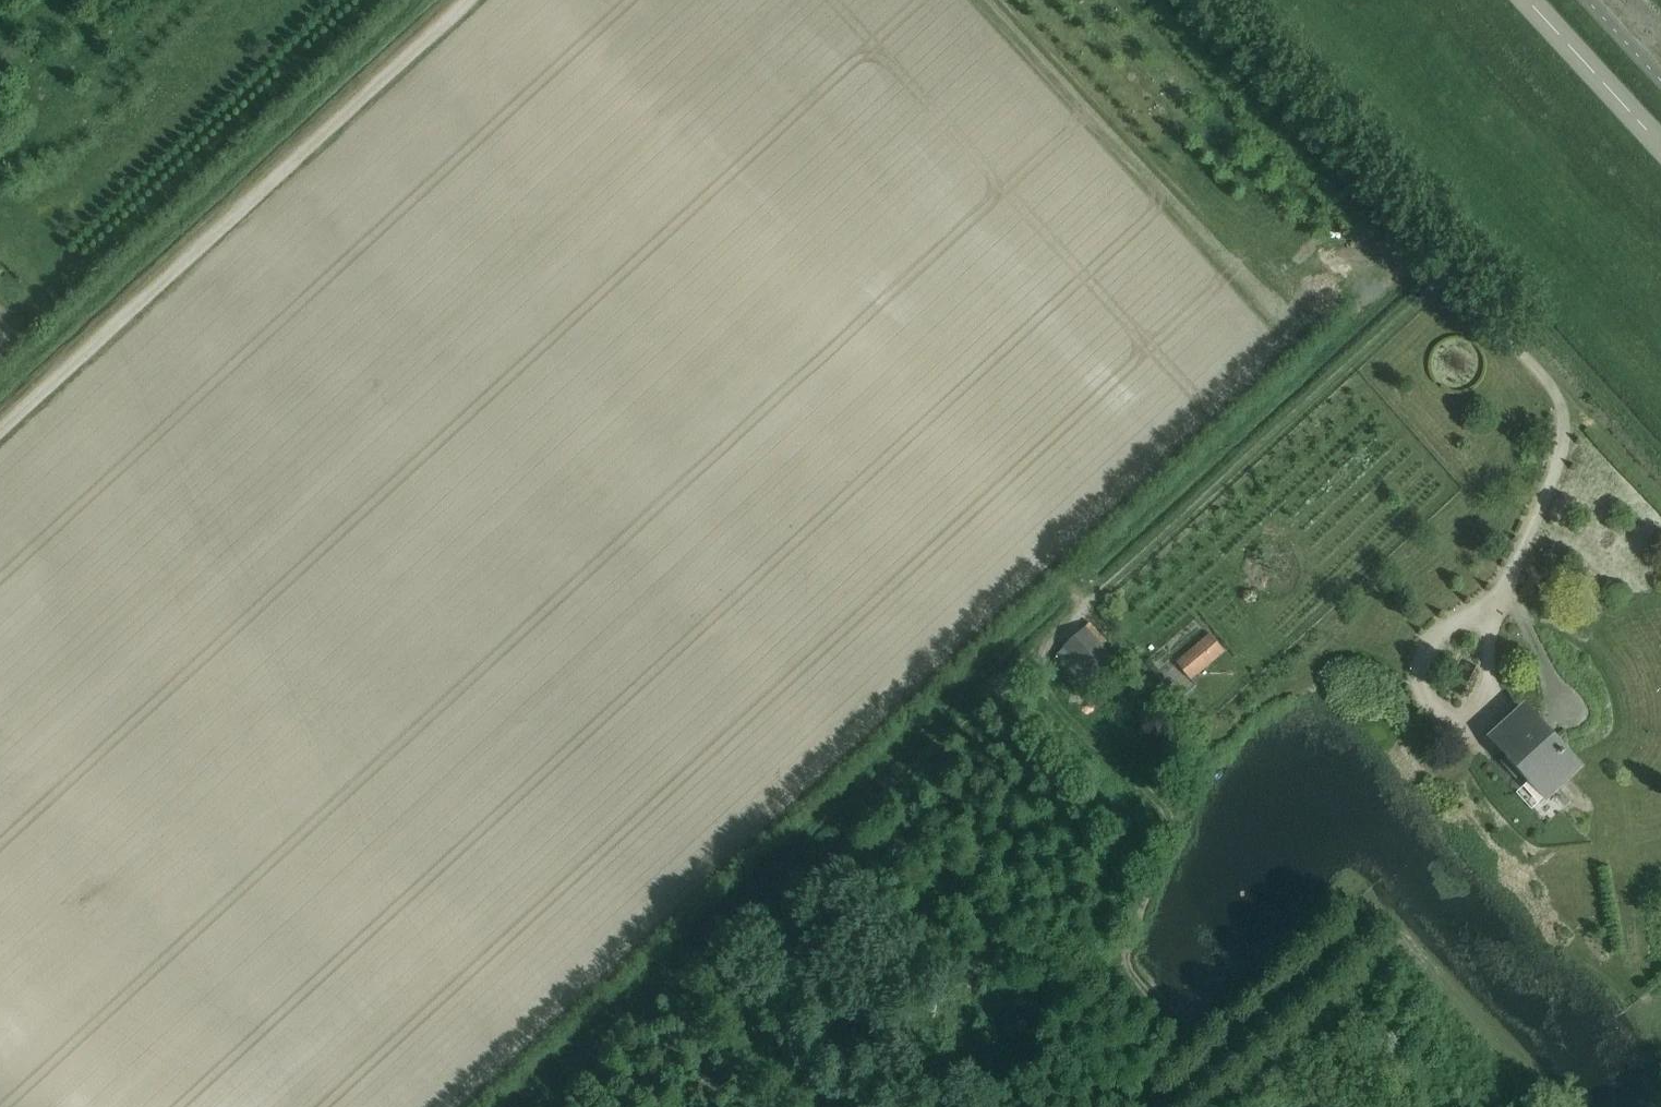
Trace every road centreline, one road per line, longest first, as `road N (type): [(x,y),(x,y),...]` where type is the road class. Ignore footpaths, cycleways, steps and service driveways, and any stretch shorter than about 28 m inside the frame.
road 1 (unclassified): [(1192,0),(1435,261)]
road 2 (tertiary): [(1527,0),(1660,147)]

